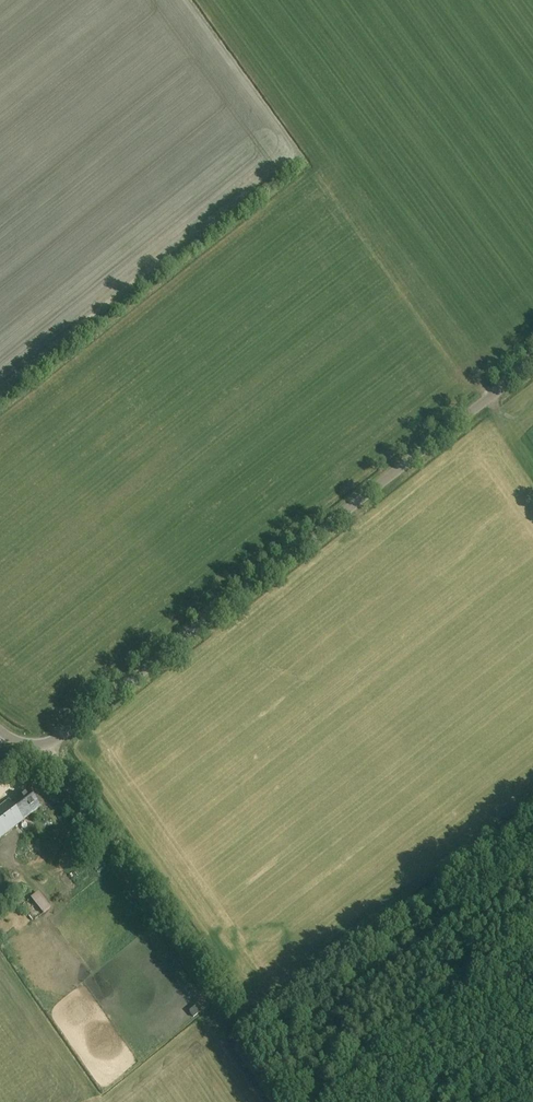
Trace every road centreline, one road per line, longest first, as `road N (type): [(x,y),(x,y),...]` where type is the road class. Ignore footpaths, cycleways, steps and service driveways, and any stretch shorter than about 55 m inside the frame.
road 1 (tertiary): [(0,730),(37,745),(70,730),(532,363)]

